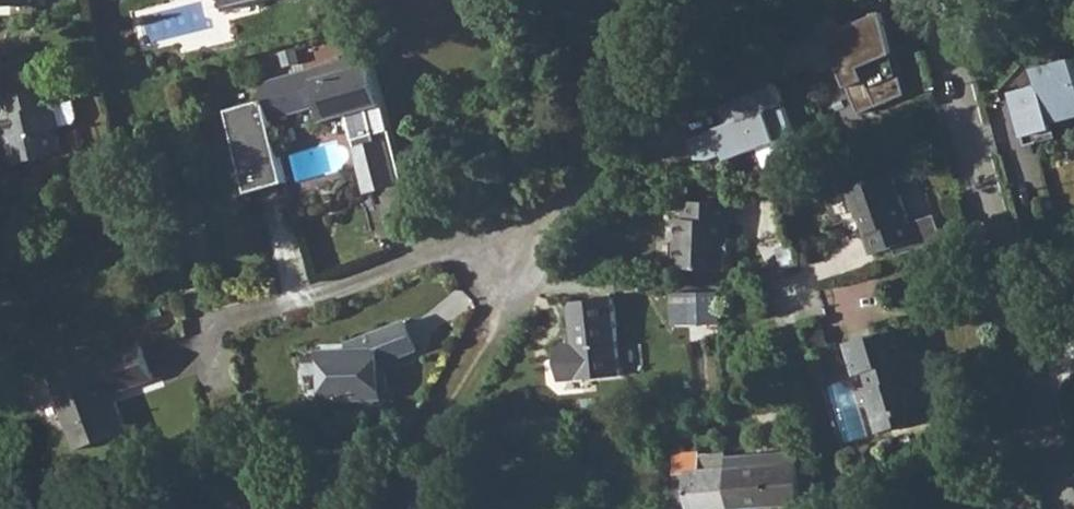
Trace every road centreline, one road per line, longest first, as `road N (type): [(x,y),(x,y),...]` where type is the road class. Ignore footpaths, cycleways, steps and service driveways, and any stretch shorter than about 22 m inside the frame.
road 1 (residential): [(675,0),(646,119),(571,204),(210,333)]
road 2 (tertiary): [(1073,500),(933,0)]

